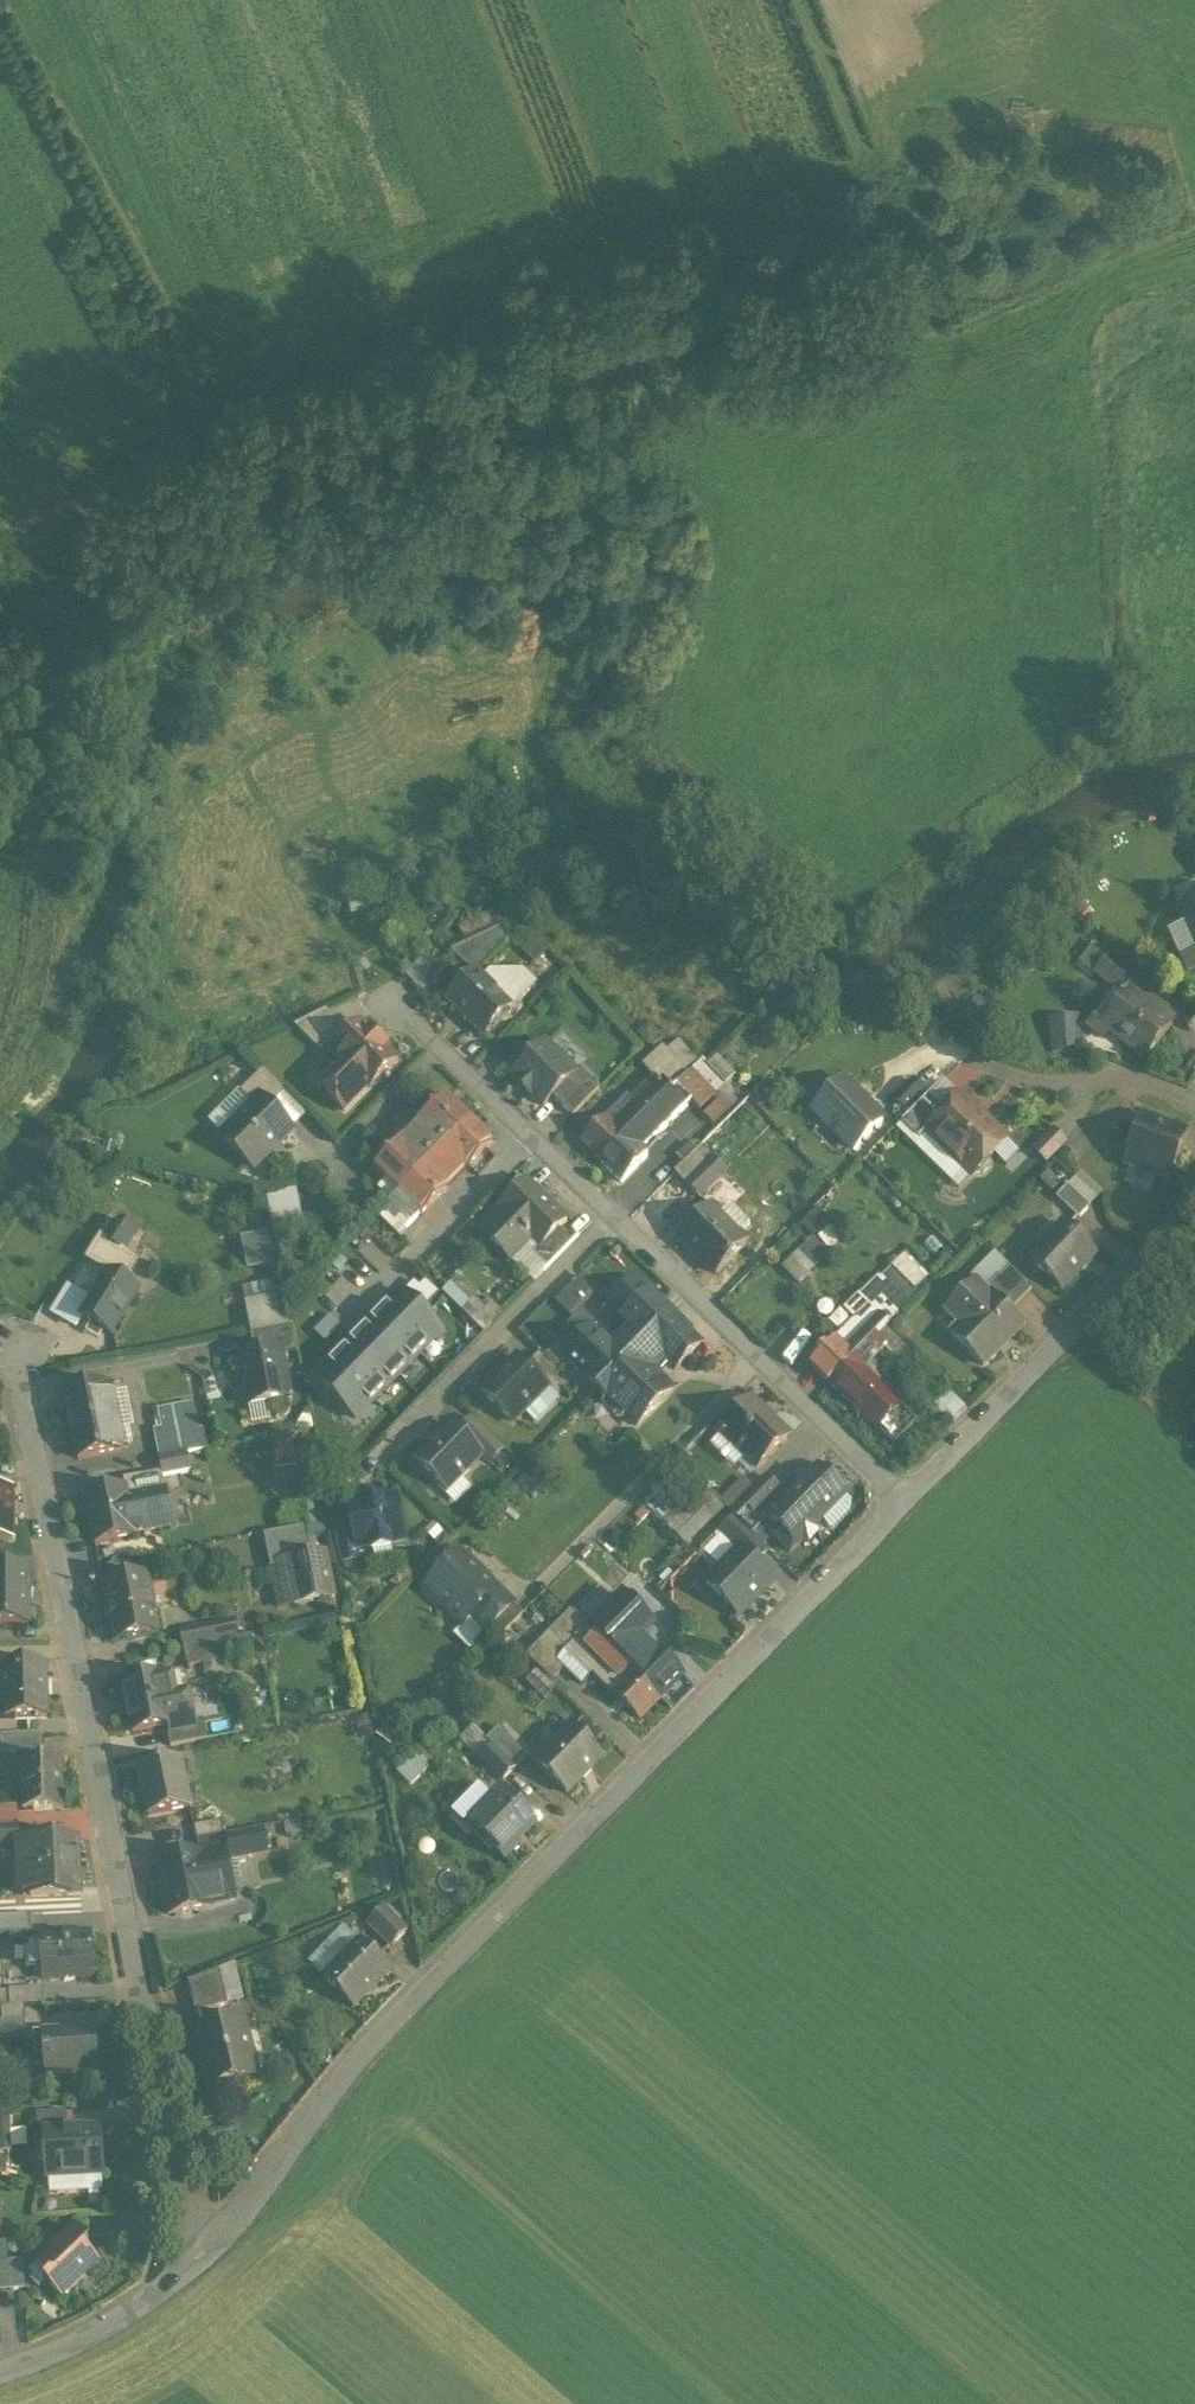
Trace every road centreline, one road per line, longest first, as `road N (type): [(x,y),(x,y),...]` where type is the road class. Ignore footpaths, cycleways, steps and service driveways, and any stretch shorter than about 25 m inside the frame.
road 1 (residential): [(190,2252),(235,2225),(291,2162),(370,2041),(899,1491)]
road 2 (residential): [(190,2252),(11,1338)]
road 3 (residential): [(899,1491),(1194,1202)]
road 4 (residential): [(535,1585),(758,1356)]
road 5 (residential): [(399,1436),(613,1217)]
road 6 (residential): [(529,1136),(351,1317)]
road 7 (residential): [(0,2369),(85,2337),(190,2252)]
road 8 (residential): [(529,1136),(374,988)]
road 9 (residential): [(758,1356),(613,1217)]
road 10 (residential): [(899,1491),(758,1356)]

